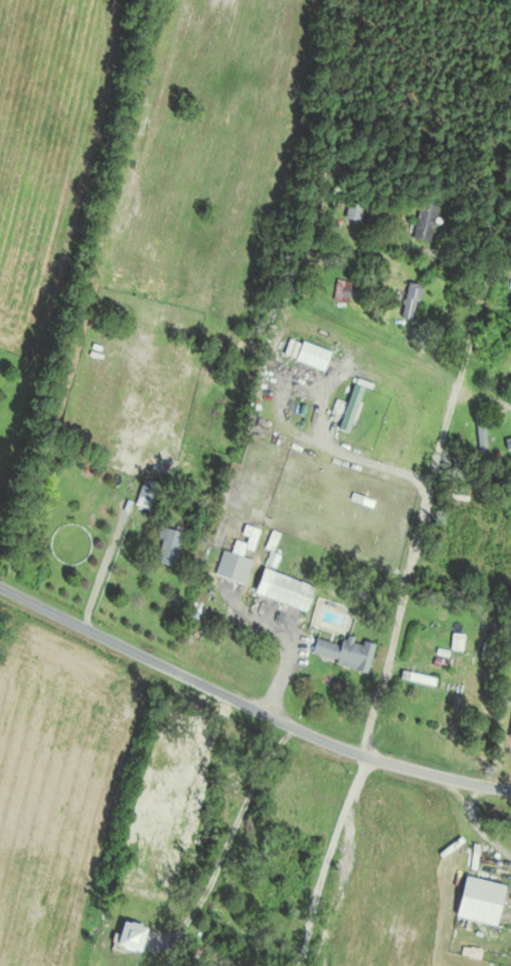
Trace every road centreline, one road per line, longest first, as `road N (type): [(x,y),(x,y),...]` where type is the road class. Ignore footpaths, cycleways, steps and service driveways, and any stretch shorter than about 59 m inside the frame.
road 1 (residential): [(510,199),(362,755)]
road 2 (residential): [(0,587),(362,755)]
road 3 (track): [(362,755),(296,965)]
road 4 (residential): [(362,755),(510,790)]

